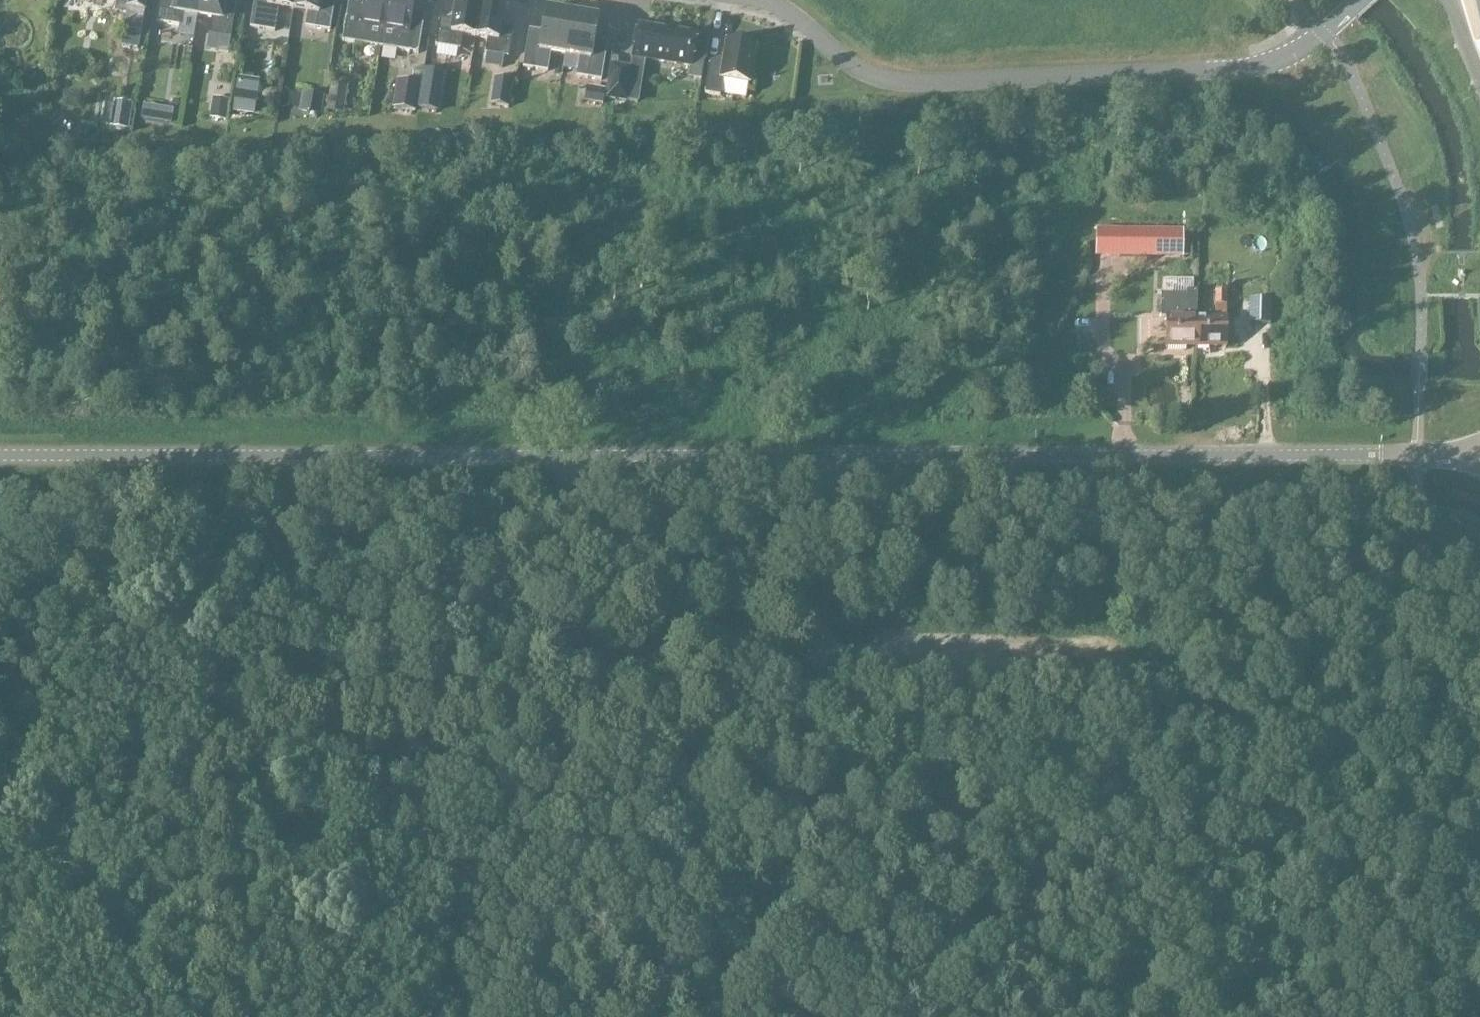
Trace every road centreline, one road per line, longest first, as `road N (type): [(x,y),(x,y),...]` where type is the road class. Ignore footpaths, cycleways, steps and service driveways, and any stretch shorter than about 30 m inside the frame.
road 1 (tertiary): [(1474,454),(0,455)]
road 2 (track): [(149,549),(303,543),(585,566),(760,548),(813,563),(974,561),(1313,582),(1380,613)]
road 3 (track): [(225,1016),(211,786),(246,746),(281,729),(326,725),(696,734)]
road 4 (residential): [(763,0),(856,68),(908,82),(1250,68),(1298,50),(1360,0)]
road 5 (track): [(1241,1016),(1393,619),(1417,521)]
road 6 (track): [(696,734),(1095,747)]
road 7 (track): [(1384,1016),(1413,876),(1398,822),(1393,737),(1375,705),(1354,690)]
road 8 (track): [(521,1016),(526,979),(585,946),(607,915),(616,779),(661,731)]
road 9 (track): [(1062,746),(1062,818),(1087,956),(1096,968),(1153,986),(1186,1016)]
road 10 (track): [(713,1016),(696,734)]
road 11 (track): [(1095,747),(1321,781)]
road 12 (track): [(0,566),(98,544),(149,549)]

